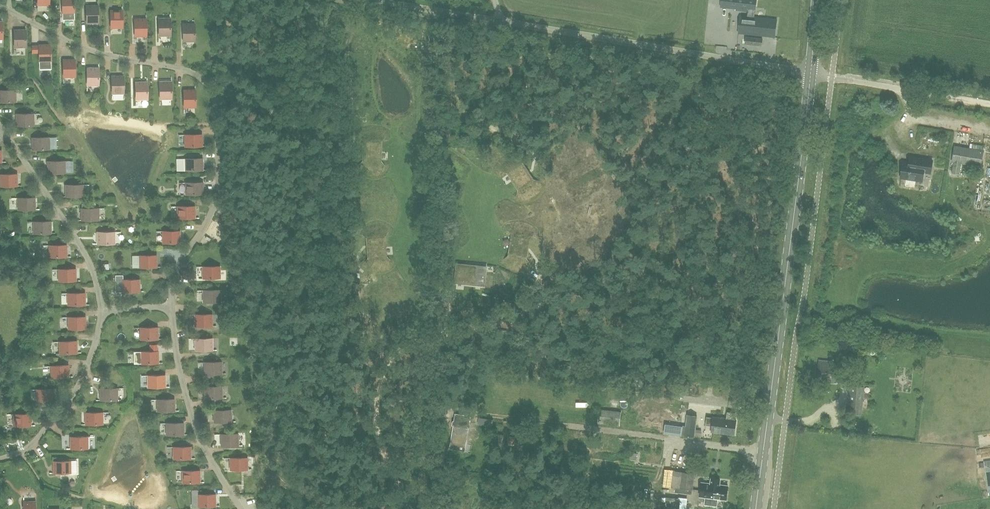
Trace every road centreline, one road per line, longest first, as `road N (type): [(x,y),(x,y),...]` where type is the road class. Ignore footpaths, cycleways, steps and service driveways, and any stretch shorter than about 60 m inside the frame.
road 1 (residential): [(173,313),(222,197),(219,110),(183,70),(82,50),(0,12)]
road 2 (unclassified): [(810,76),(372,0)]
road 3 (primary): [(757,508),(810,76)]
road 4 (residential): [(0,130),(77,234),(102,285),(105,314)]
road 5 (residential): [(242,508),(199,431),(173,313)]
road 6 (track): [(471,412),(663,438)]
road 7 (residential): [(105,314),(103,339),(72,404),(34,450),(0,459)]
road 8 (track): [(841,78),(989,105)]

